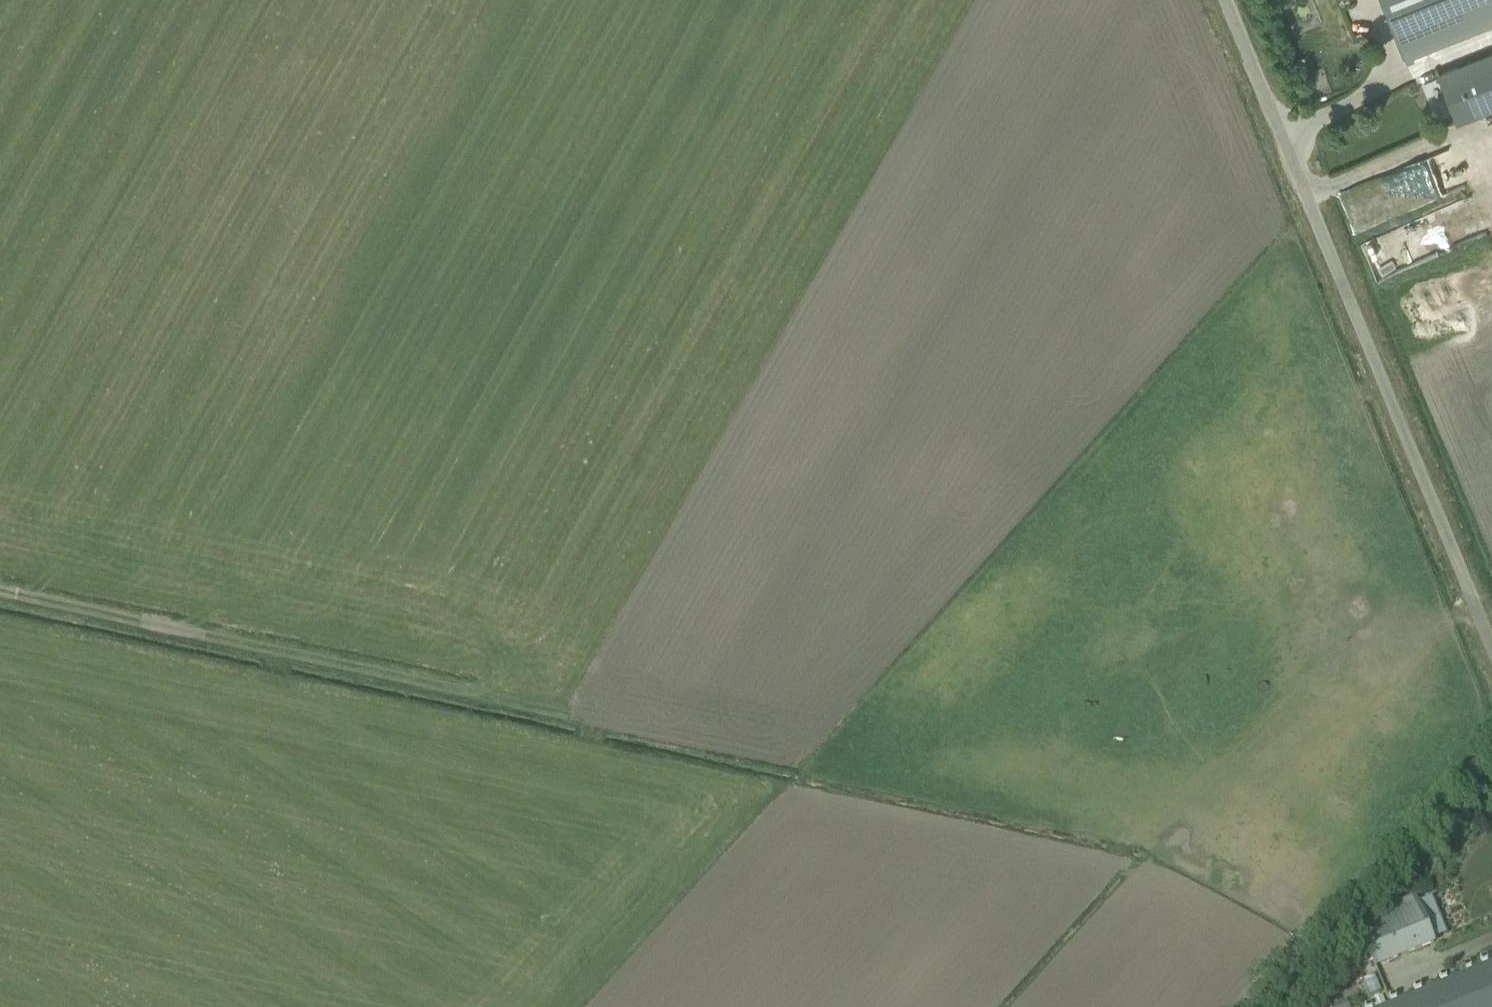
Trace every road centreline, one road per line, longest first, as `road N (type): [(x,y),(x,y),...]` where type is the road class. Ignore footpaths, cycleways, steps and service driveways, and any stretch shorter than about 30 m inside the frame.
road 1 (unclassified): [(1491,633),(1234,0)]
road 2 (track): [(0,588),(471,691)]

